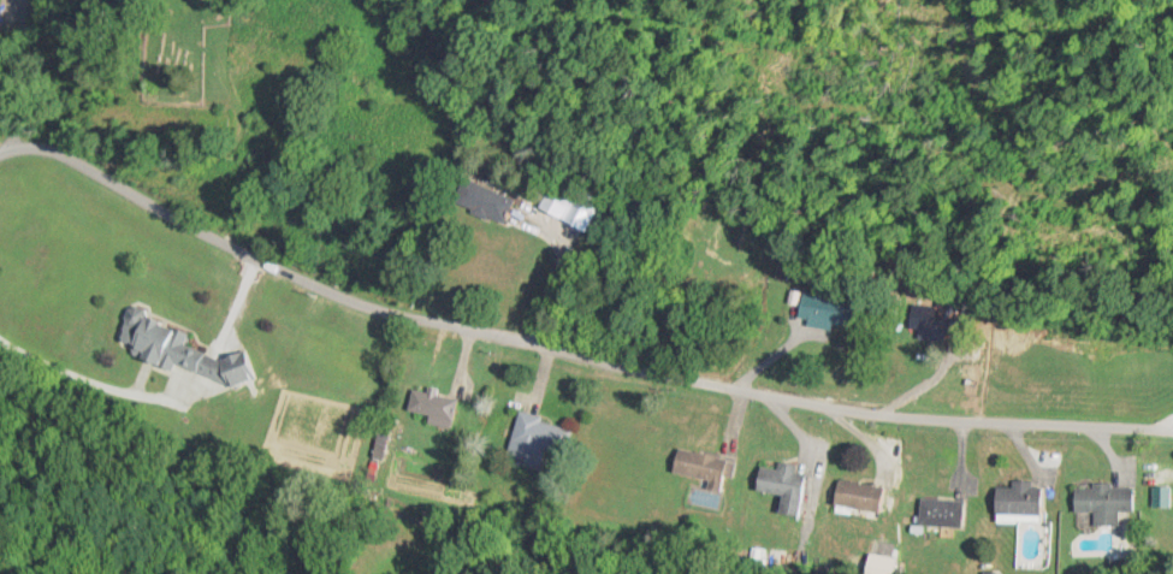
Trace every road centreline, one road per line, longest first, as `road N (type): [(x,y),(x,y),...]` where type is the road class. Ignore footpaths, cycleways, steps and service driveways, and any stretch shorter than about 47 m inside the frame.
road 1 (residential): [(0,151),(54,152),(180,224),(393,314),(867,413),(1172,430)]

